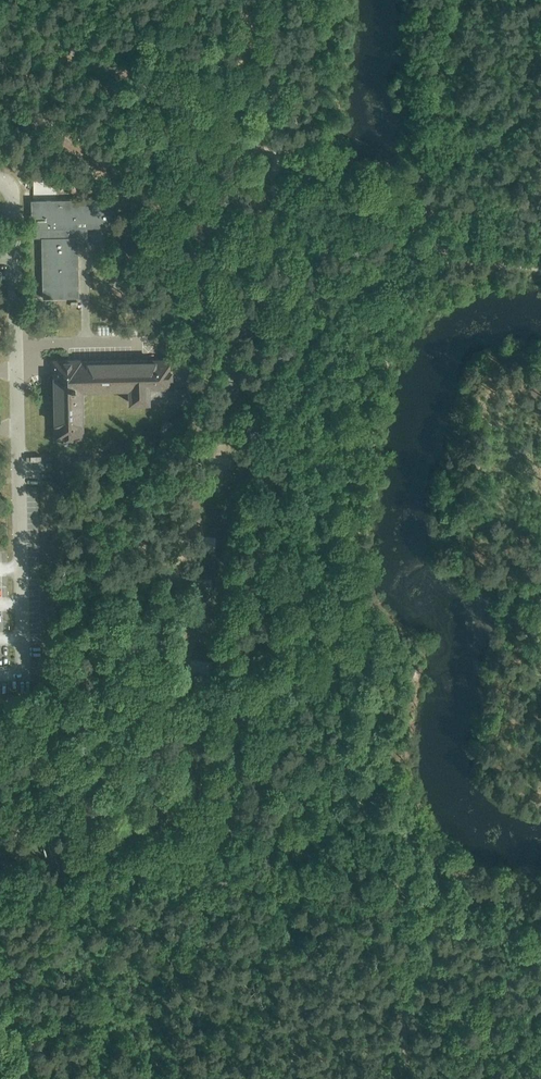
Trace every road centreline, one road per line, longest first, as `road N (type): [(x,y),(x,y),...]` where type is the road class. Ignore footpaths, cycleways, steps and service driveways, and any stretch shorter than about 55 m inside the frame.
road 1 (track): [(276,613),(321,672),(329,807),(346,847),(453,929),(540,940)]
road 2 (unclassified): [(0,183),(12,201),(21,569)]
road 3 (track): [(272,0),(268,92),(277,278),(304,336)]
road 4 (track): [(304,336),(312,392),(284,477),(276,613)]

